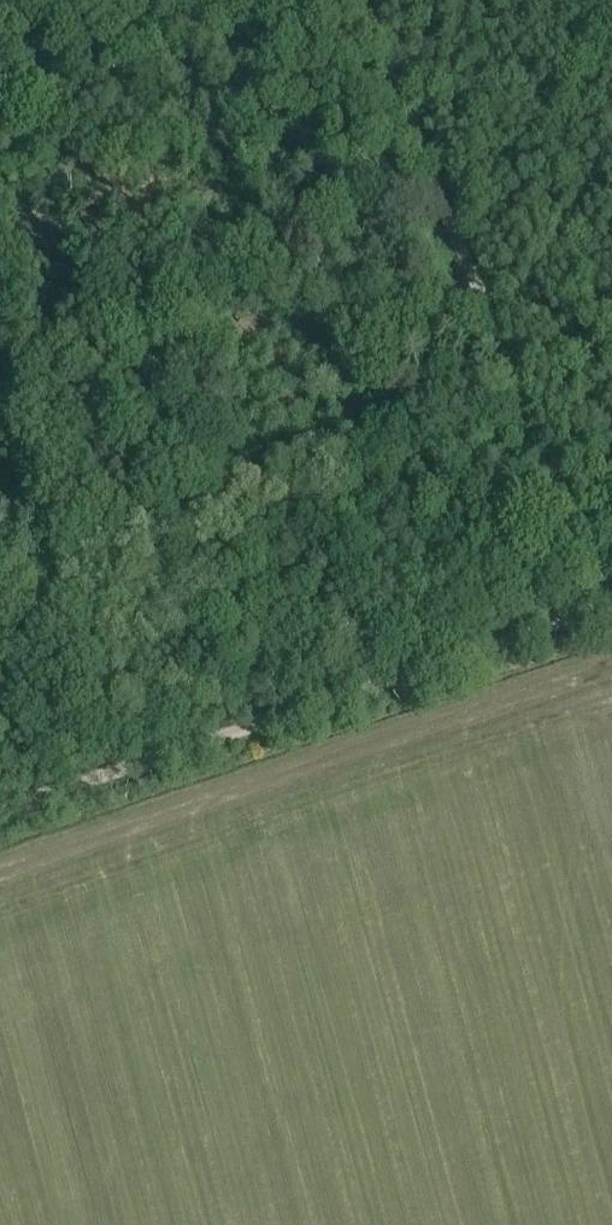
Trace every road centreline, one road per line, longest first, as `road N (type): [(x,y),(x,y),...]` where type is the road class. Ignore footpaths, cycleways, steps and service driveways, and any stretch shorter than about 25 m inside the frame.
road 1 (track): [(609,602),(361,0)]
road 2 (track): [(0,815),(514,642),(609,602)]

